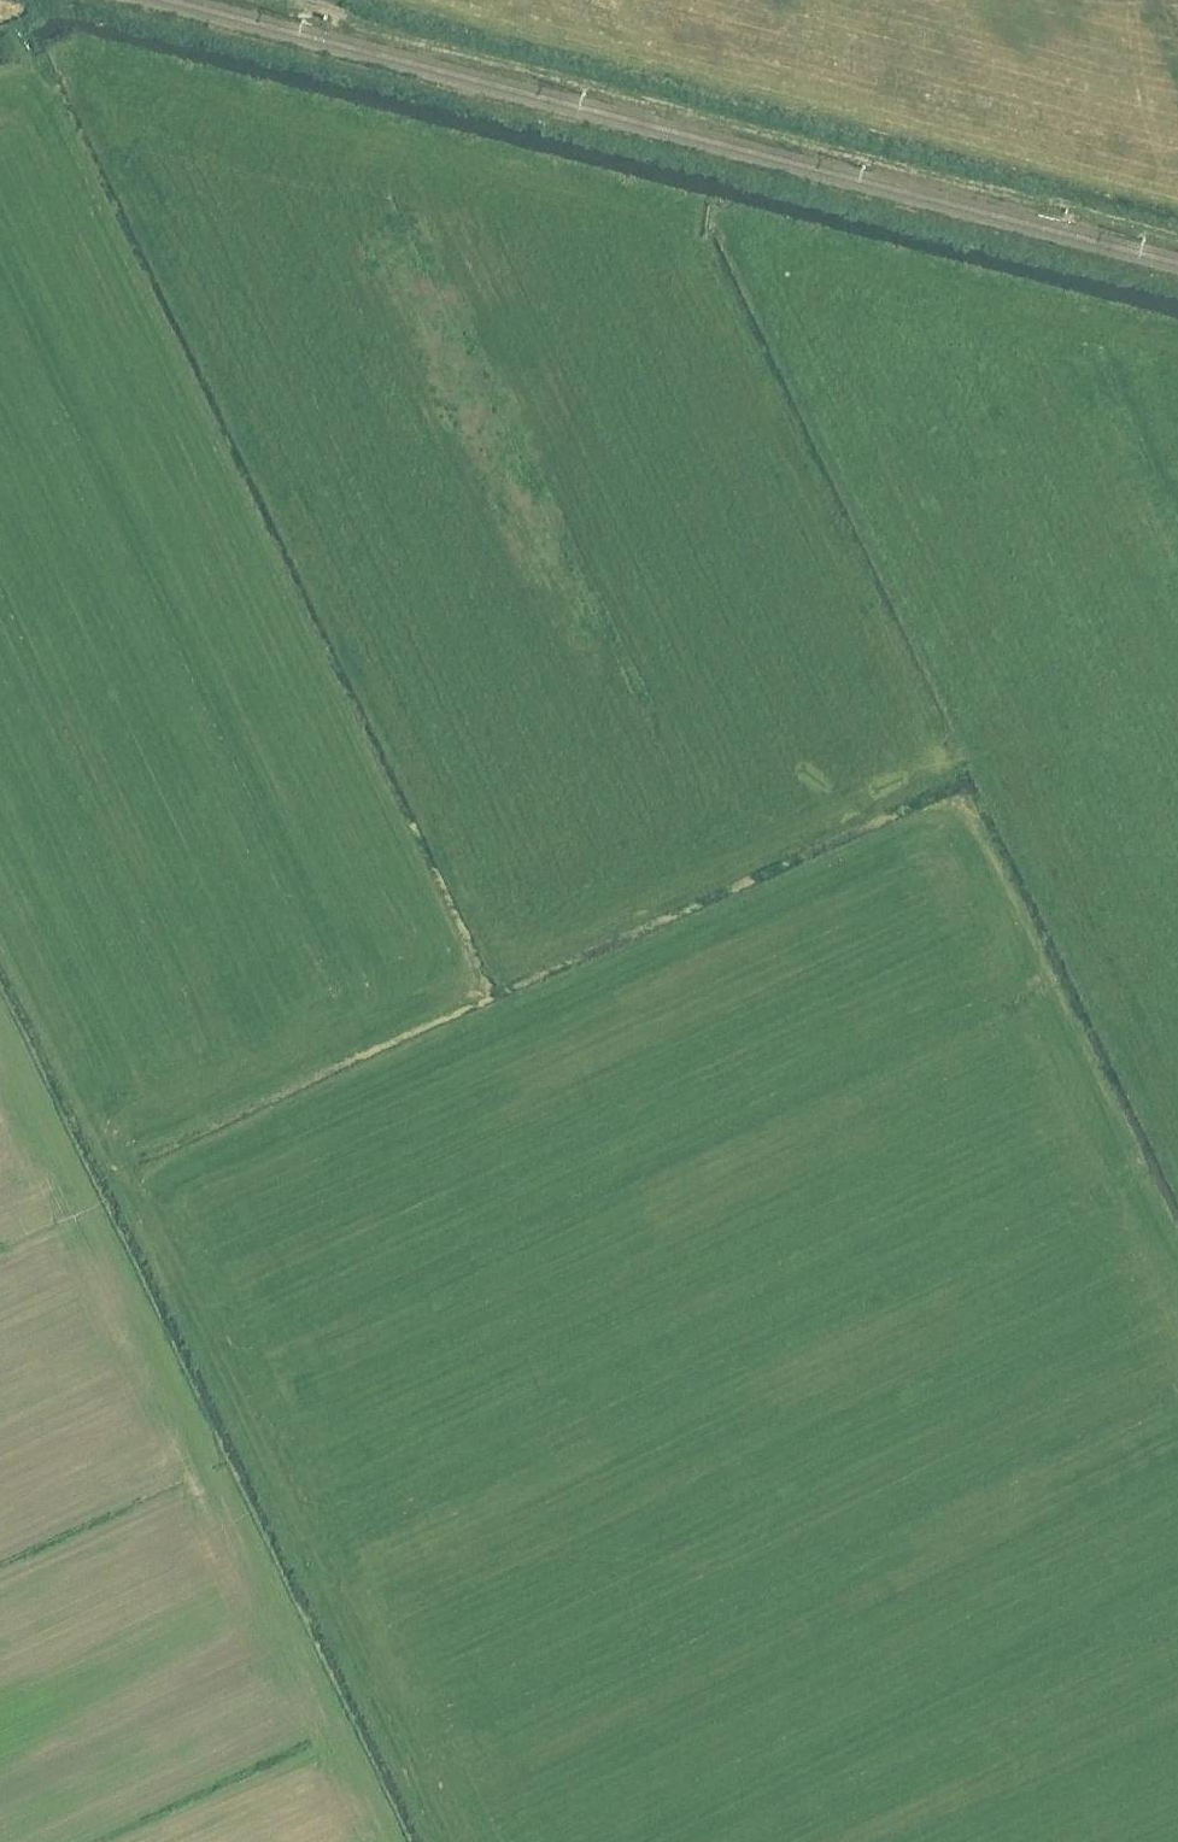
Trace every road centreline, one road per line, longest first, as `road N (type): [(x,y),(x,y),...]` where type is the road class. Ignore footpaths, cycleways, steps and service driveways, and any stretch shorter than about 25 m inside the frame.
road 1 (track): [(114,1161),(439,1841)]

